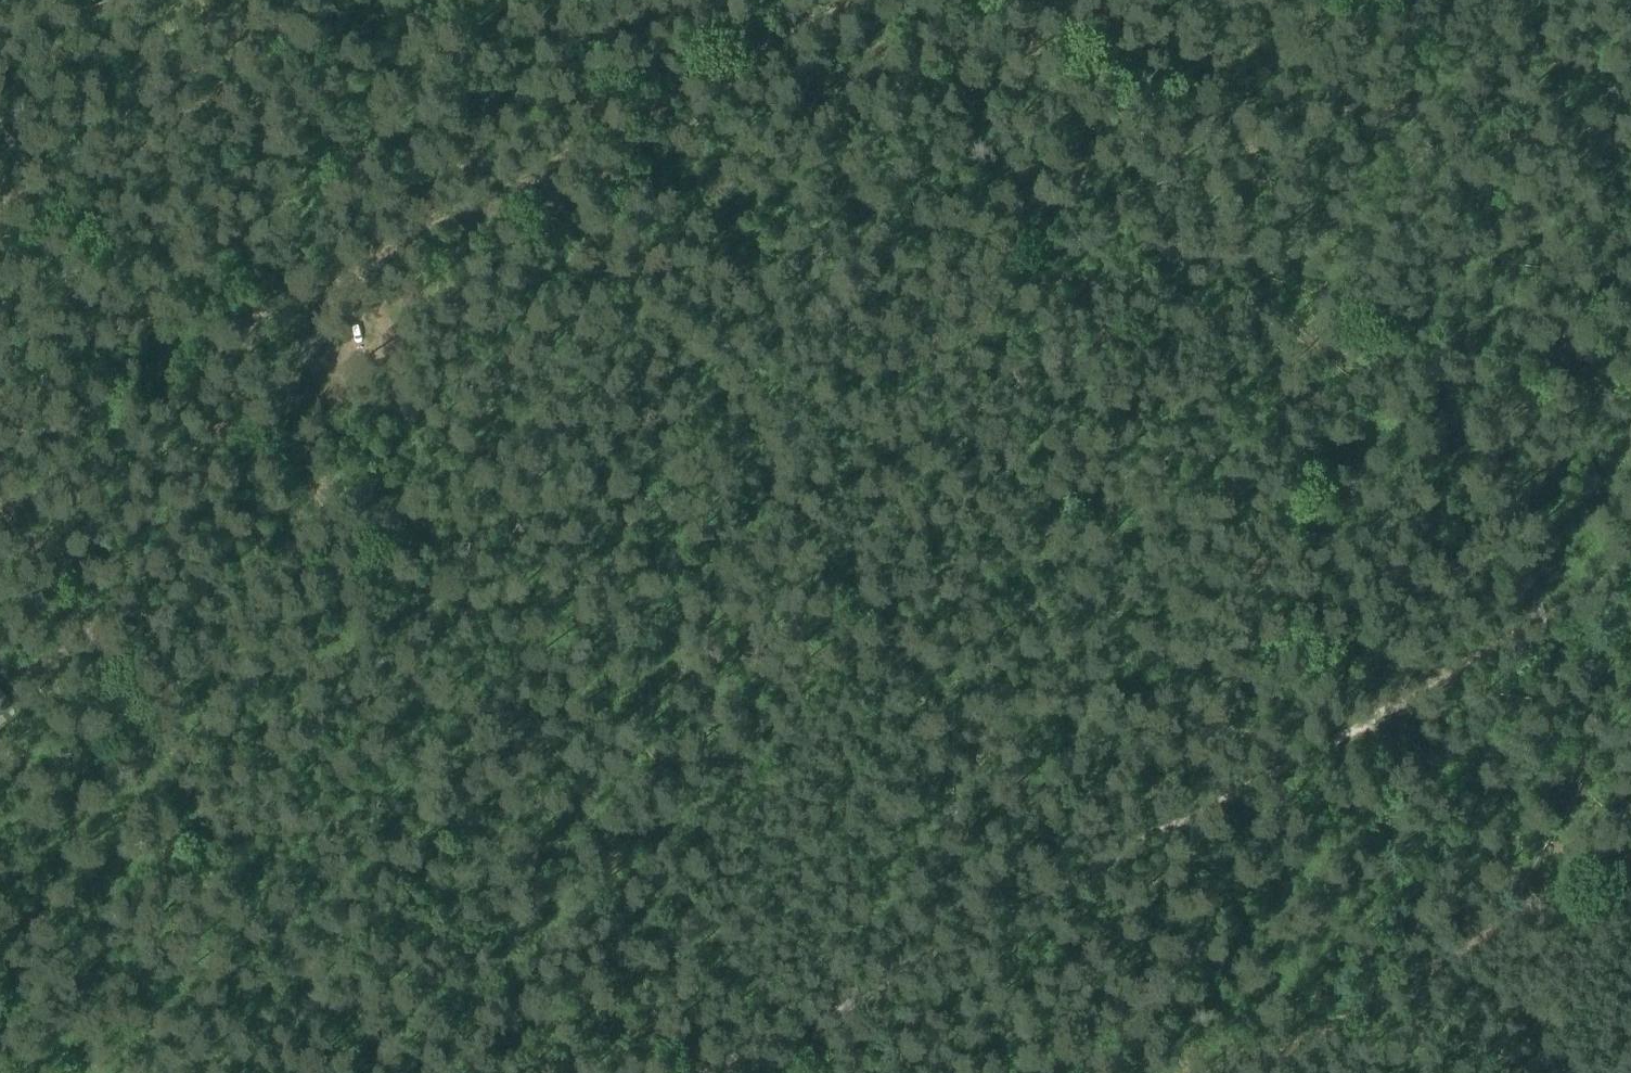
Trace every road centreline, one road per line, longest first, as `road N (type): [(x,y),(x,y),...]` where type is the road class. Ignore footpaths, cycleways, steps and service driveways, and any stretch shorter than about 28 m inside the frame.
road 1 (track): [(1630,562),(684,1072)]
road 2 (track): [(0,453),(845,0)]
road 3 (track): [(1225,1072),(1630,858)]
road 4 (track): [(1343,0),(1483,212),(1630,128)]
road 5 (track): [(0,127),(192,351)]

